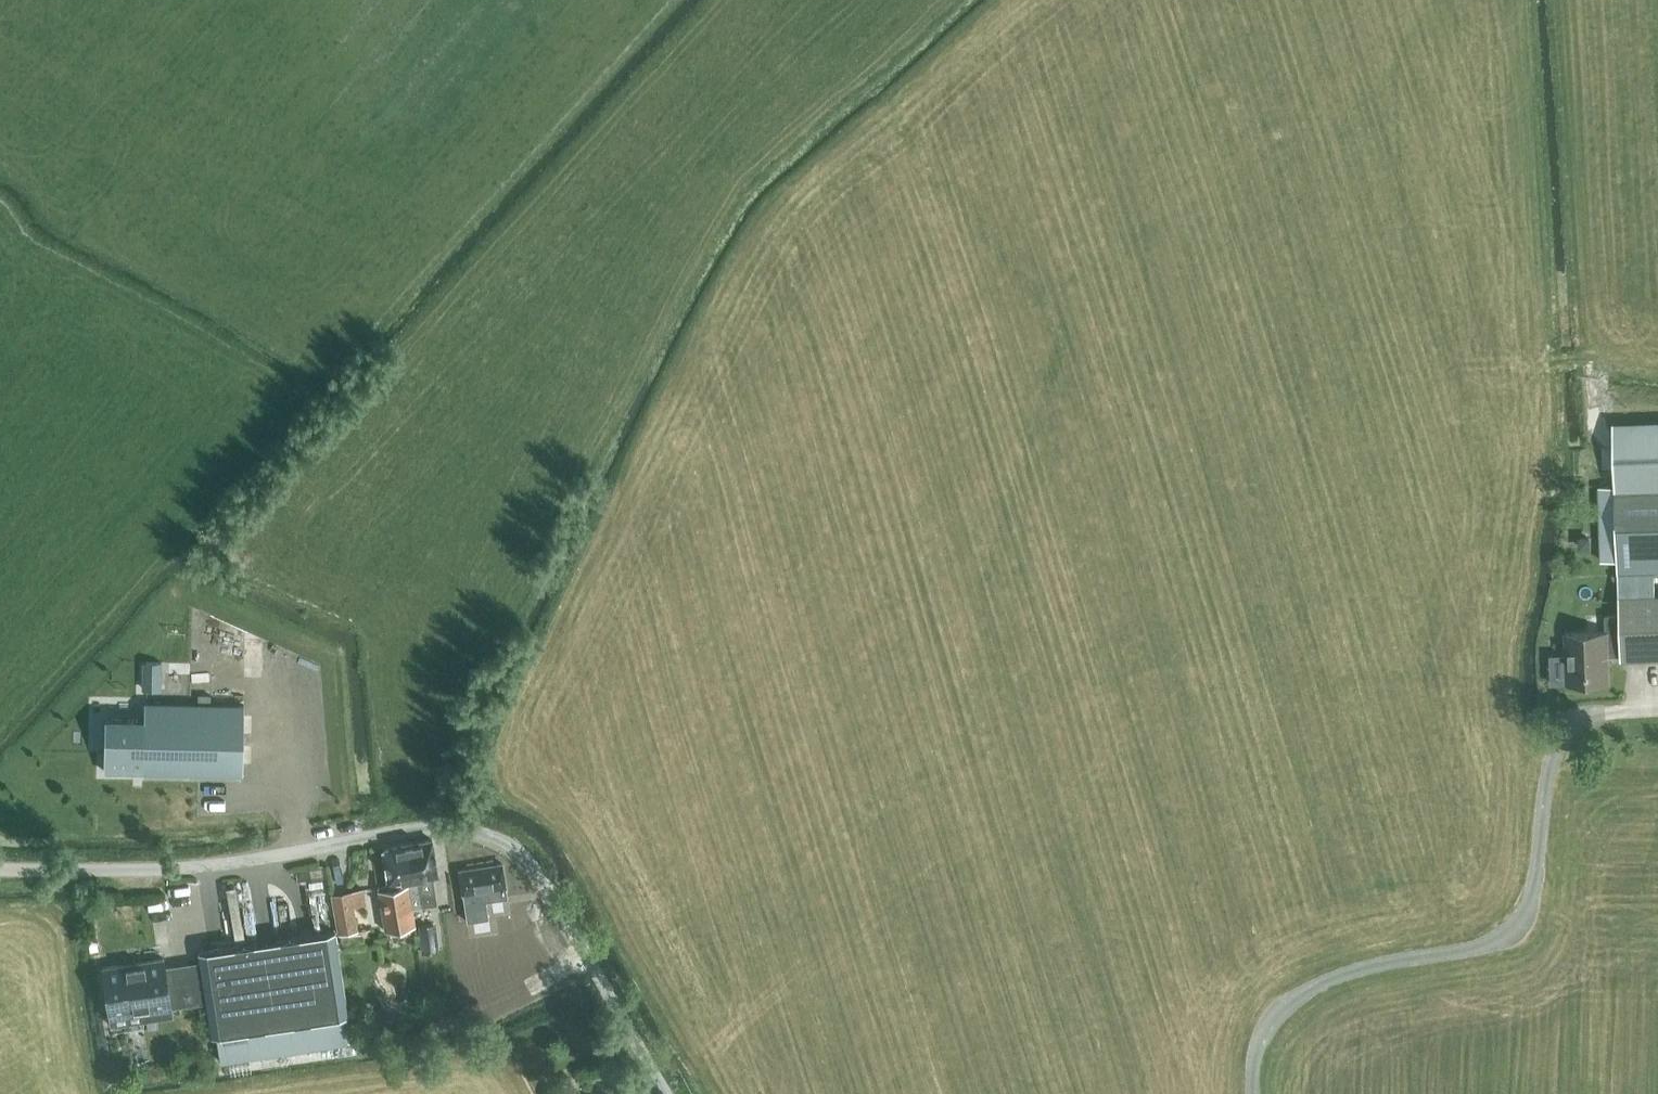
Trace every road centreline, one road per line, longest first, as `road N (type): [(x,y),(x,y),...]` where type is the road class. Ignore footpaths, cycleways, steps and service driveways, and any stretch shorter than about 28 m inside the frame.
road 1 (unclassified): [(666,1093),(543,879),(507,842),(486,834),(424,828),(147,869),(0,867)]

